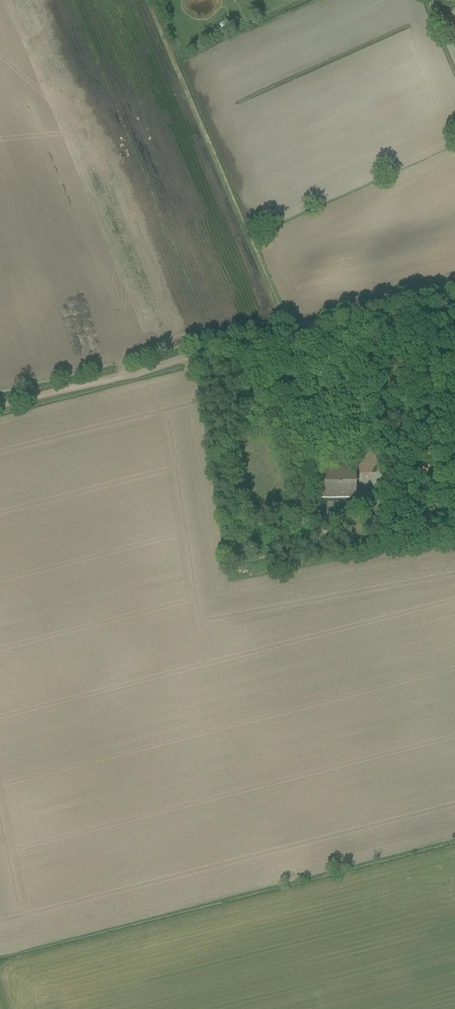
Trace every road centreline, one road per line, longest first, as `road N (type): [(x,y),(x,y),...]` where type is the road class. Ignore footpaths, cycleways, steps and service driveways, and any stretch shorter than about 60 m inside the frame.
road 1 (track): [(0,406),(363,322)]

